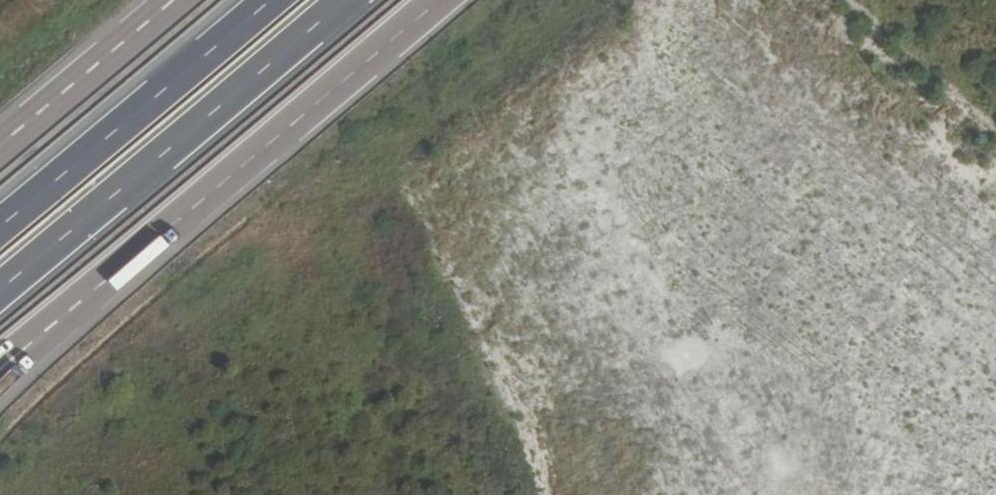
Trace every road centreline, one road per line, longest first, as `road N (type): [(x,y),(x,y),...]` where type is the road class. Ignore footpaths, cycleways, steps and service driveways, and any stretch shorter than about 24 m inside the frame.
road 1 (trunk): [(31,343),(434,0)]
road 2 (trunk): [(0,290),(344,0)]
road 3 (trunk): [(268,0),(0,226)]
road 4 (trunk): [(174,0),(0,143)]

